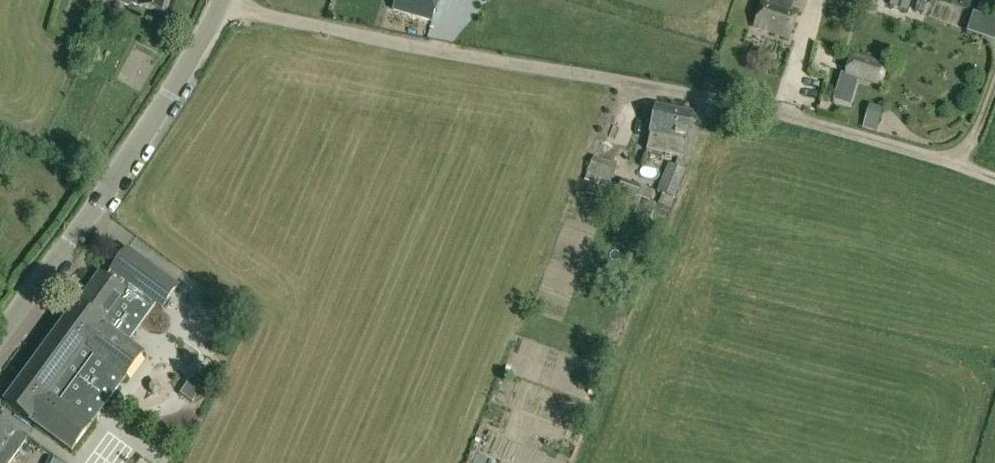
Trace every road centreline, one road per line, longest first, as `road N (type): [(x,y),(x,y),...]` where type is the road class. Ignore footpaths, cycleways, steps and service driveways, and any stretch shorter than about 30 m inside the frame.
road 1 (unclassified): [(223,5),(699,95),(994,180)]
road 2 (tertiary): [(0,328),(152,120),(223,5)]

